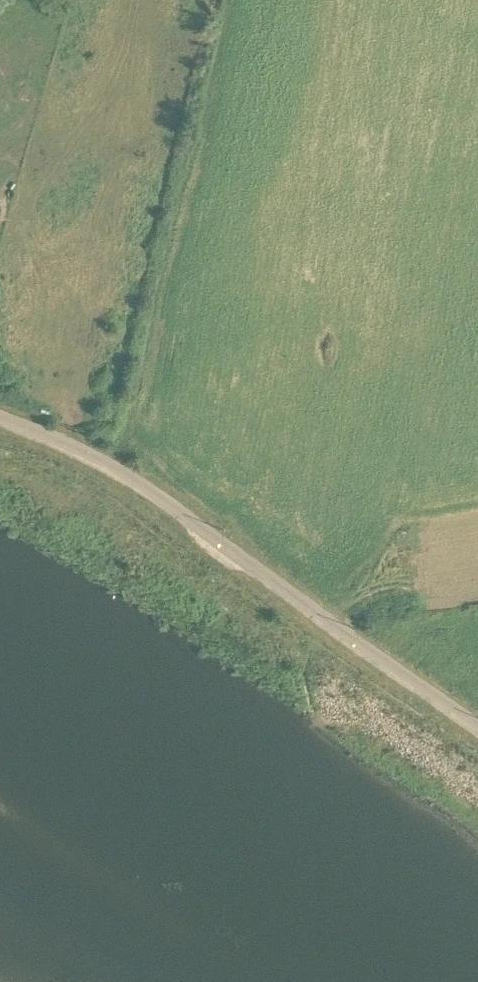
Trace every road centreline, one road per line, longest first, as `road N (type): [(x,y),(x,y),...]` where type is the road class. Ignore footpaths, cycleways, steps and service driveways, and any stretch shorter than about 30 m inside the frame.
road 1 (unclassified): [(477,720),(136,473),(0,414)]

